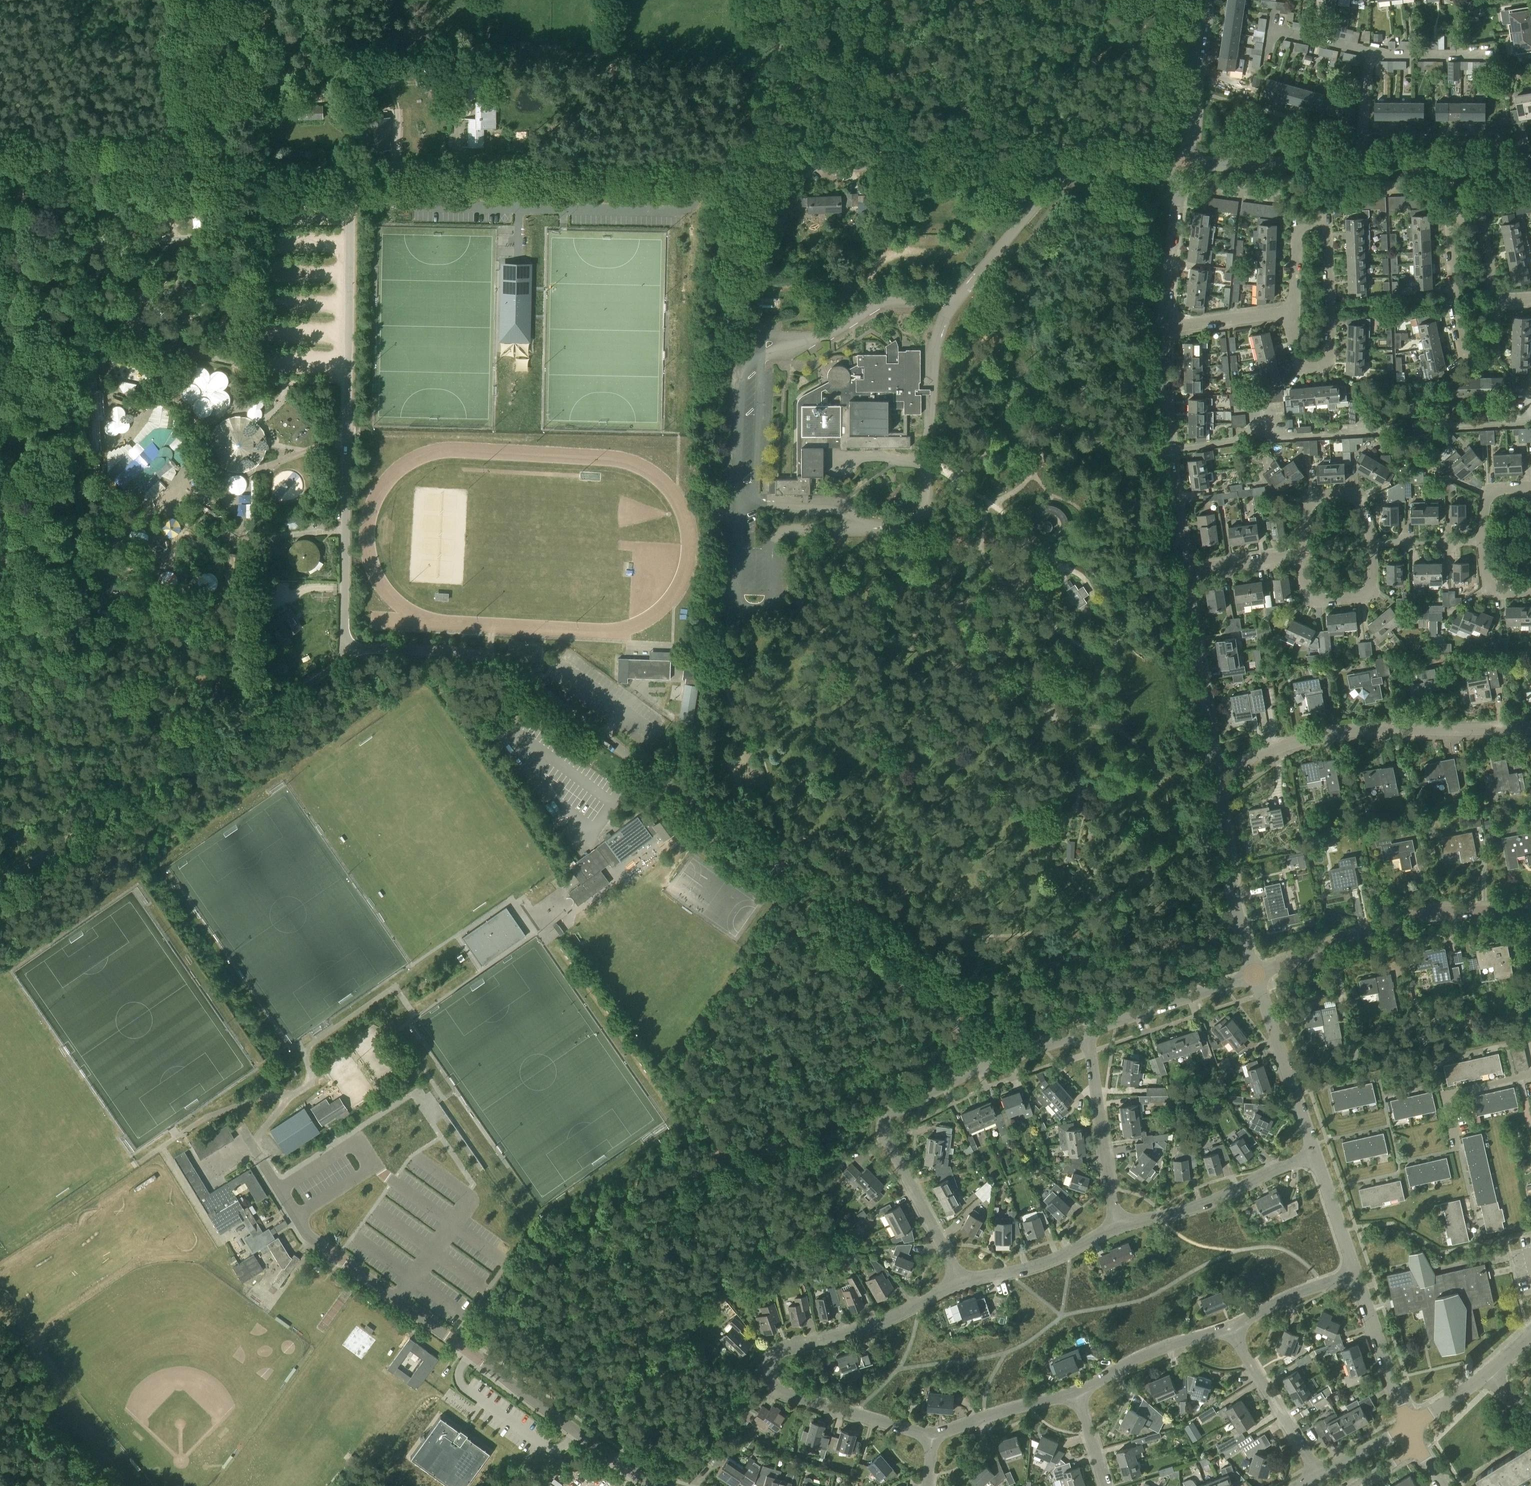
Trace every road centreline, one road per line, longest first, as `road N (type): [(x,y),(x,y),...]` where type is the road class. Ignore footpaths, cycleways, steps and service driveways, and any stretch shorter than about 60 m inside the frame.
road 1 (residential): [(1185,165),(369,167),(351,178)]
road 2 (residential): [(974,1071),(942,988),(512,670),(479,655),(351,654)]
road 3 (residential): [(264,1164),(312,1238),(655,1485)]
road 4 (residential): [(351,654),(344,629),(351,178)]
road 5 (unclassified): [(0,882),(351,654)]
road 6 (residential): [(932,1434),(785,1395),(768,1370),(787,1348),(884,1321),(960,1284)]
road 7 (residential): [(1214,771),(1333,734),(1530,729)]
road 8 (residential): [(1496,302),(1494,352),(1473,361),(1462,351),(1453,304),(1450,227),(1458,213),(1478,218),(1491,274)]
road 9 (residential): [(1293,313),(1298,226),(1320,222),(1327,237),(1326,364),(1298,364),(1294,344)]
road 10 (residential): [(1255,975),(1412,916),(1530,912)]
road 11 (residential): [(960,1284),(884,1129),(897,1110),(974,1071)]
road 12 (residential): [(1185,574),(1167,450),(1164,327)]
road 13 (residential): [(1116,1228),(1196,1206),(1315,1154)]
road 14 (residential): [(1255,975),(1235,911),(1214,771)]
road 15 (residential): [(1214,771),(1185,574)]
road 16 (residential): [(1116,1228),(1087,1032)]
road 17 (residential): [(1315,1154),(1255,975)]
road 18 (residential): [(1087,1032),(1255,975)]
road 19 (track): [(183,0),(184,175)]
road 20 (residential): [(1320,1476),(1229,1327)]
road 21 (residential): [(1530,165),(1357,165)]
road 22 (residential): [(1357,165),(1185,165)]
road 23 (residential): [(960,1284),(1040,1264),(1116,1228)]
road 24 (residential): [(1229,1327),(1150,1353),(1077,1392)]
road 25 (residential): [(1185,165),(1201,0)]
road 26 (residential): [(1164,327),(1185,165)]
road 27 (residential): [(1409,1428),(1355,1274)]
road 28 (residential): [(1303,553),(1312,599),(1359,598),(1372,587),(1372,543)]
road 29 (residential): [(1077,1392),(932,1434)]
road 30 (residential): [(1372,543),(1360,501),(1318,496),(1307,504),(1303,553)]
road 31 (residential): [(1355,1274),(1229,1327)]
road 32 (residential): [(1164,327),(1293,313)]
road 33 (residential): [(1355,1274),(1315,1154)]

